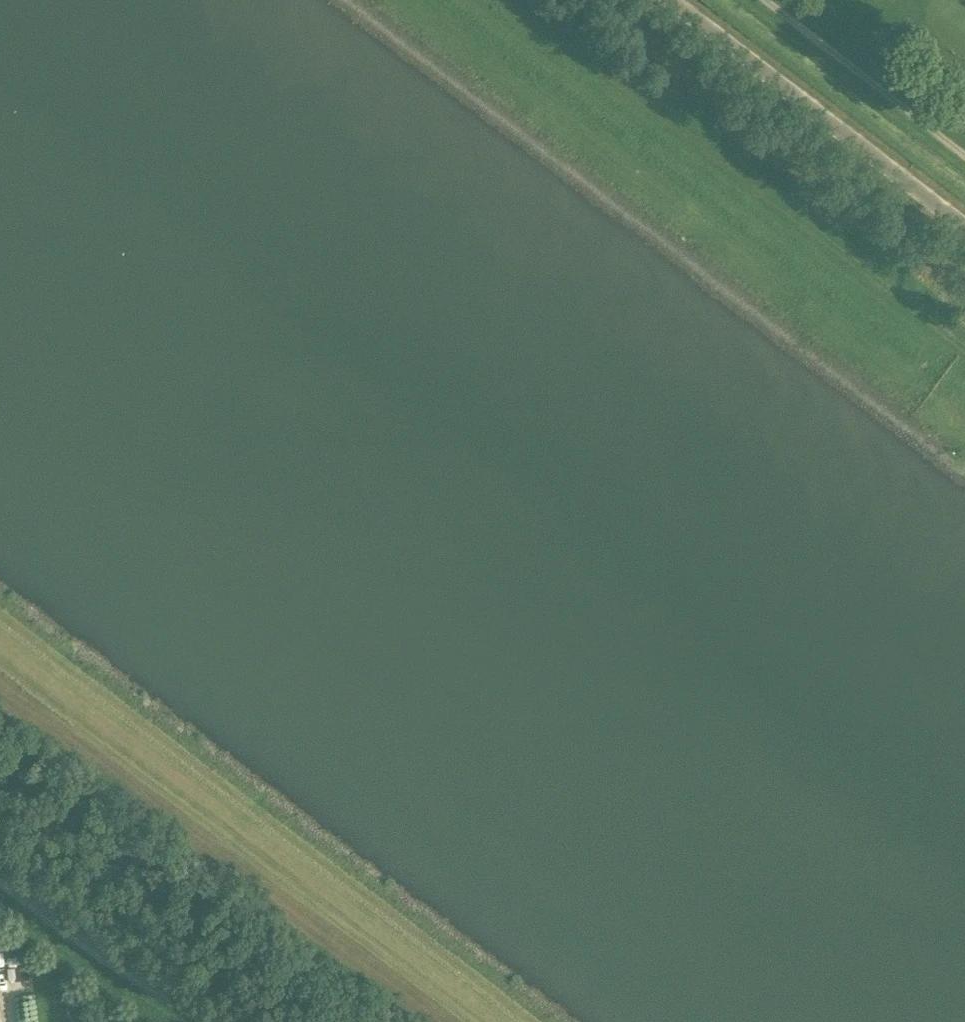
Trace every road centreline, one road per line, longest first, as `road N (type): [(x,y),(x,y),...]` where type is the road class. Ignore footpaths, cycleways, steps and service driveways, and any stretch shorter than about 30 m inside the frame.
road 1 (unclassified): [(964,231),(664,0)]
road 2 (unclassified): [(222,1021),(68,931),(0,880)]
road 3 (track): [(763,0),(964,157)]

